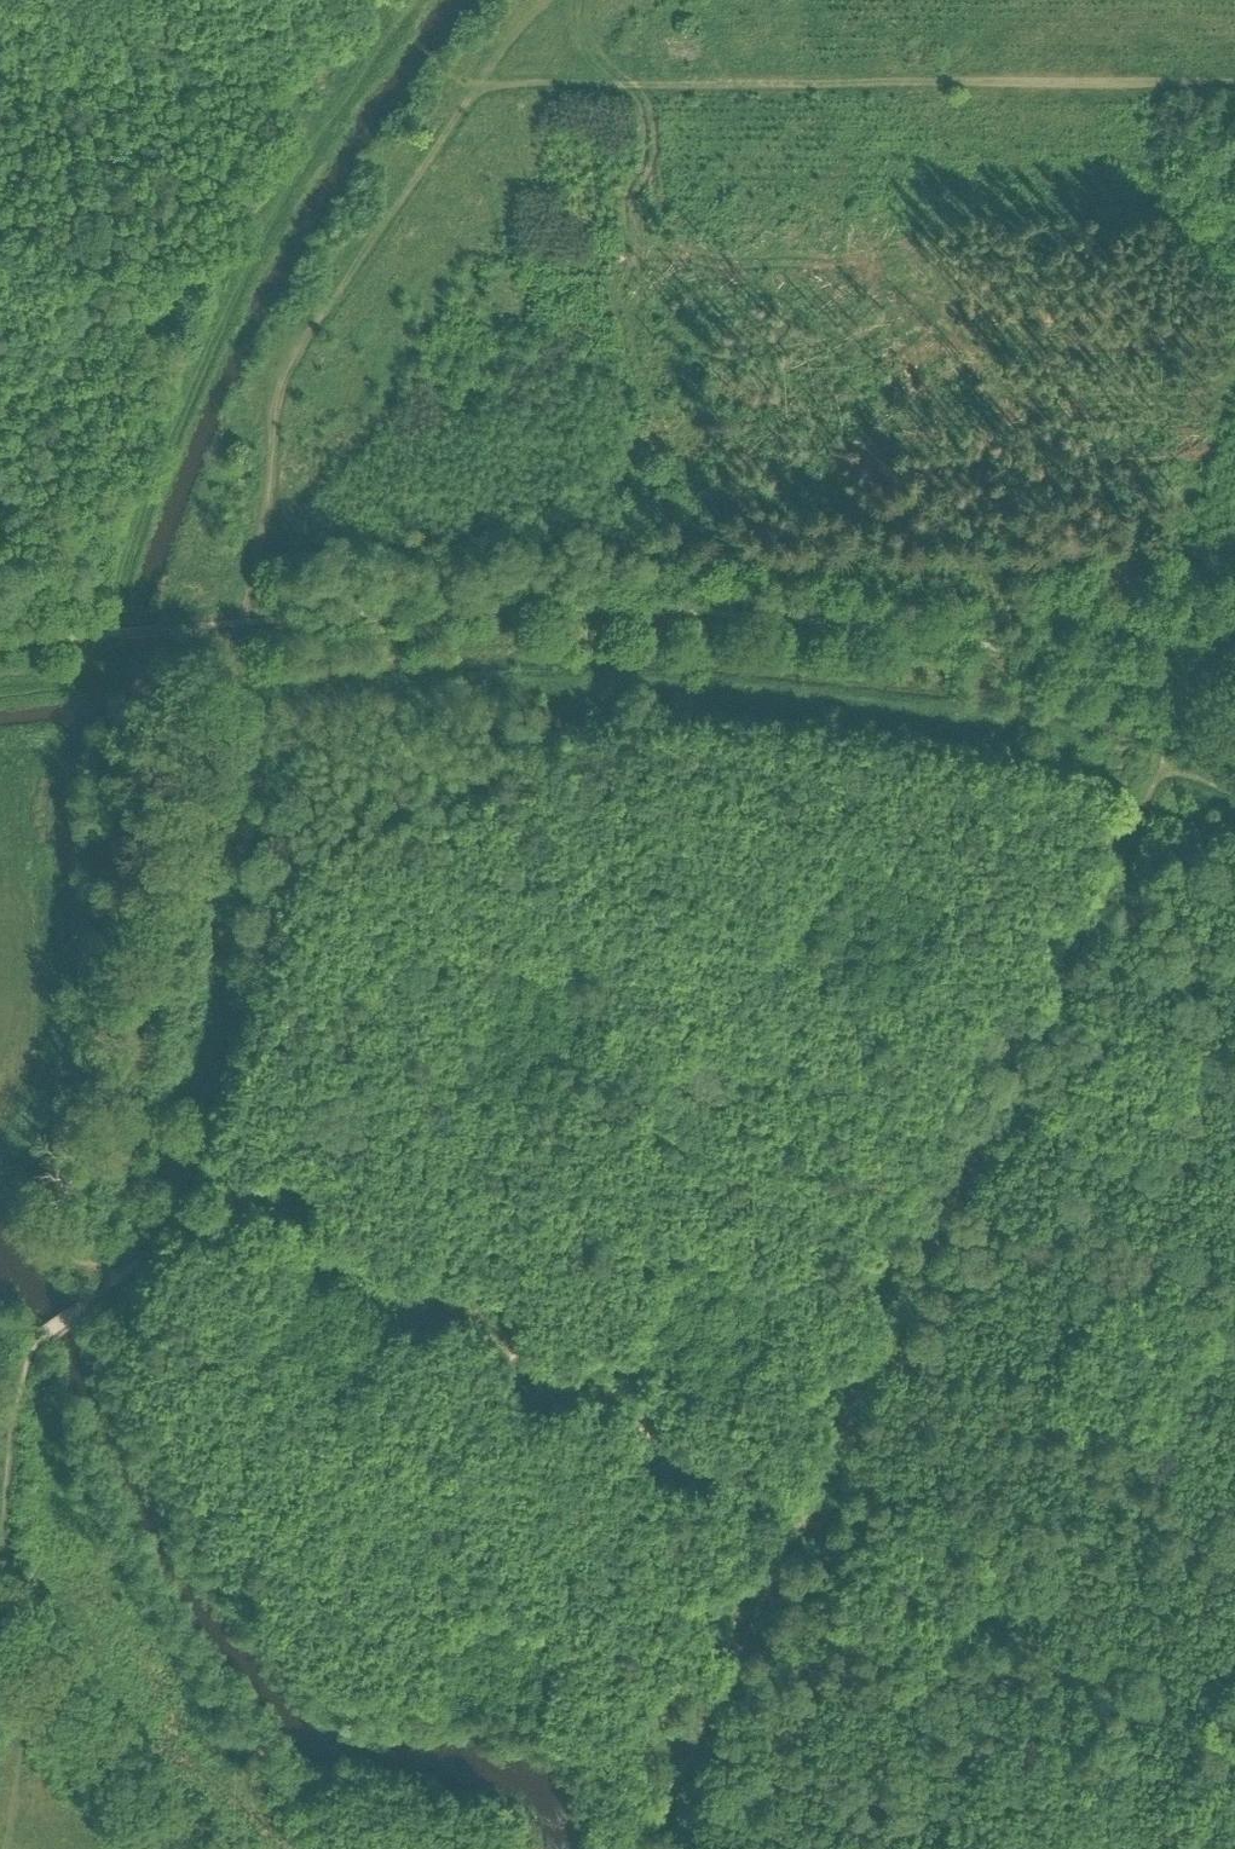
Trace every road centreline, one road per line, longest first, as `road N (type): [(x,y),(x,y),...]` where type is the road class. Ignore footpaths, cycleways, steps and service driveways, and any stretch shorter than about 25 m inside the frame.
road 1 (track): [(249,621),(277,408),(293,361),(481,85)]
road 2 (track): [(23,1374),(4,1539),(16,1593),(220,1848)]
road 3 (track): [(801,1520),(966,1614),(1234,1748)]

